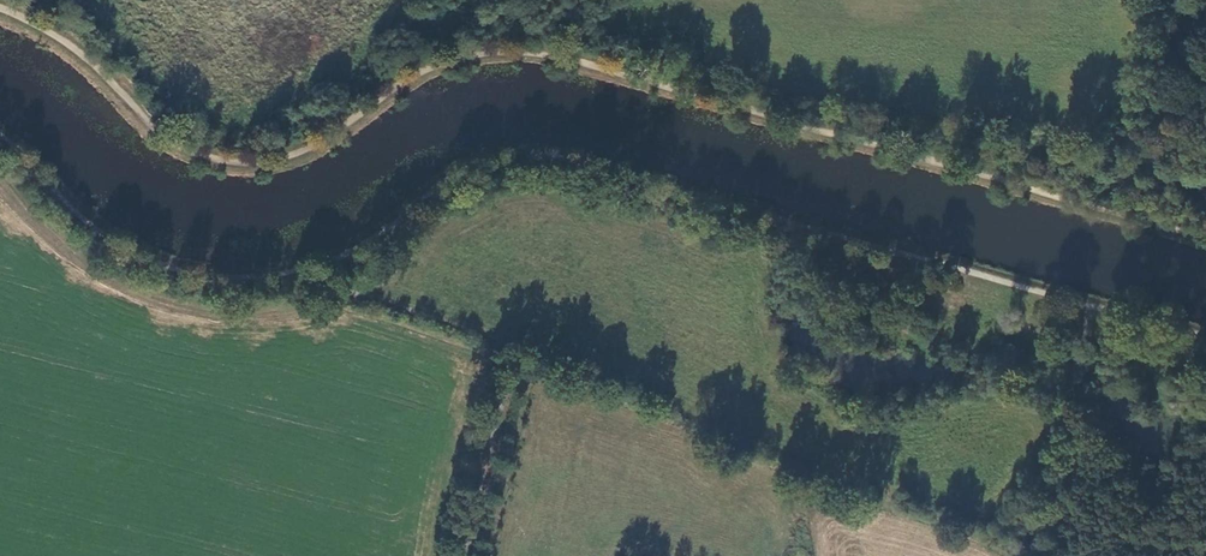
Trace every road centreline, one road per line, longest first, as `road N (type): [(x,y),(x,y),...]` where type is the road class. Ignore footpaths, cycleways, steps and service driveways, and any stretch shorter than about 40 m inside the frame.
road 1 (track): [(463,555),(480,463),(516,374)]
road 2 (track): [(269,310),(401,280)]

